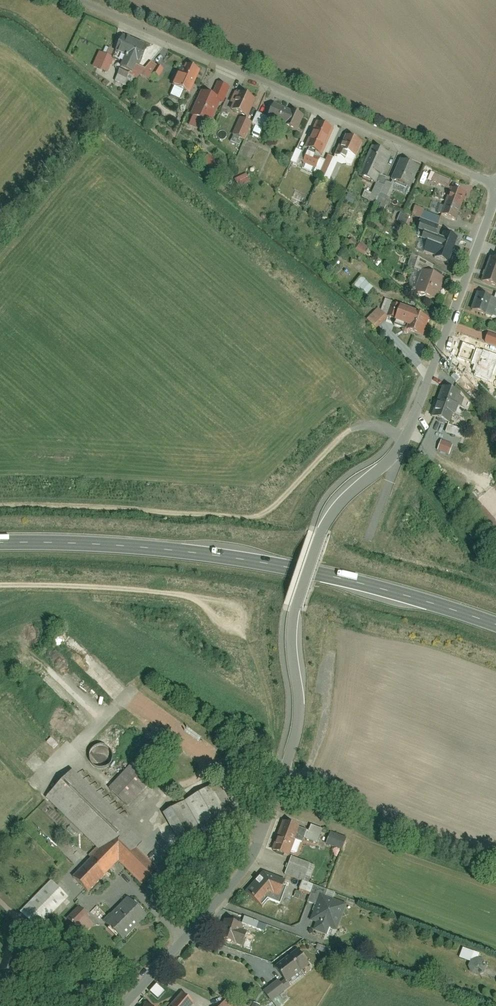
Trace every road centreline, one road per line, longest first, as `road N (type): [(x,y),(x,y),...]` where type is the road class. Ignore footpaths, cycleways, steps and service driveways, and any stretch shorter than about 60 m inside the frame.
road 1 (residential): [(126,1005),(255,847),(296,735),(292,635),(322,537),(407,436),(495,192)]
road 2 (primary): [(0,543),(154,548),(288,567),(495,625)]
road 3 (residential): [(495,187),(81,0)]
road 4 (track): [(407,436),(350,431),(283,499),(252,517),(0,506)]
road 5 (track): [(0,585),(170,593),(234,612)]

